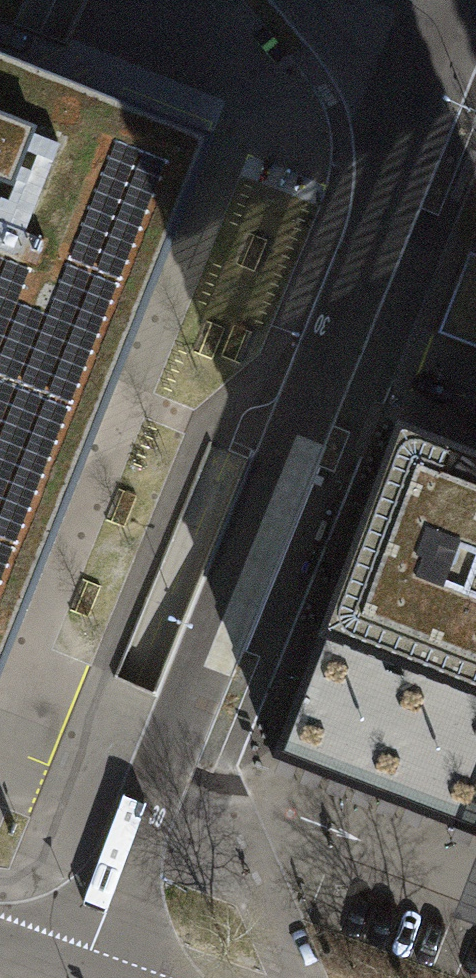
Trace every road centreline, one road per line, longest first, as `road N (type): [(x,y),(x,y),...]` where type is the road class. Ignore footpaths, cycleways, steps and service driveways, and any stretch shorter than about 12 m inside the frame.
road 1 (residential): [(437,101),(83,977)]
road 2 (unclassified): [(314,0),(362,58),(437,101)]

